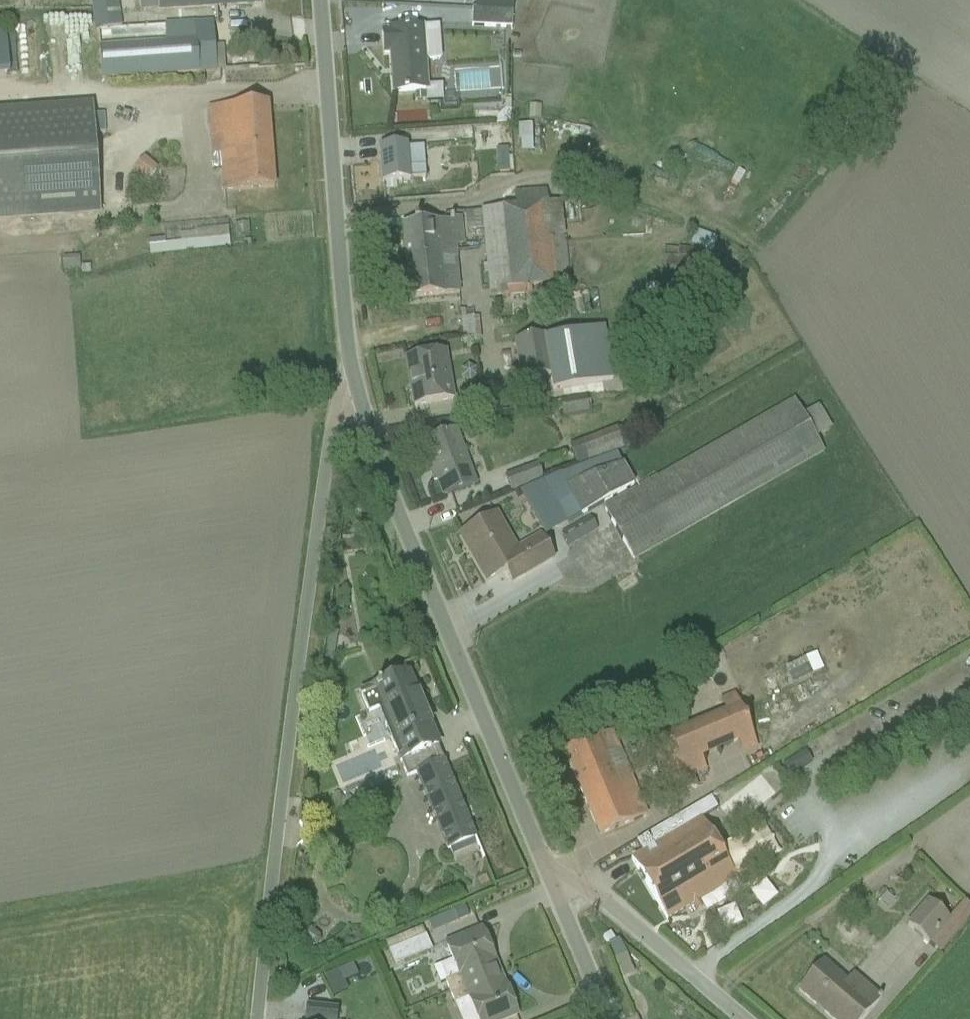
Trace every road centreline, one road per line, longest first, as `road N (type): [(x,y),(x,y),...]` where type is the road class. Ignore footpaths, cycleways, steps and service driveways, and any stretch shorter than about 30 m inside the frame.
road 1 (residential): [(257,1018),(324,469),(338,403),(355,387)]
road 2 (residential): [(355,387),(553,889)]
road 3 (residential): [(317,0),(355,387)]
road 4 (residential): [(742,1018),(614,908),(553,889)]
road 5 (residential): [(553,889),(608,1018)]

